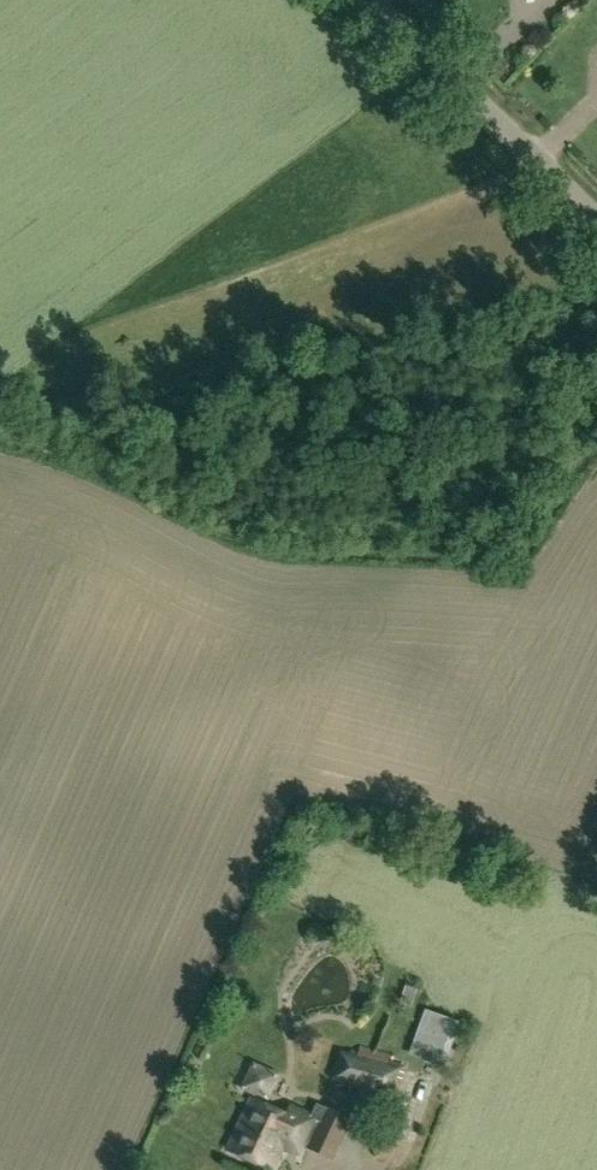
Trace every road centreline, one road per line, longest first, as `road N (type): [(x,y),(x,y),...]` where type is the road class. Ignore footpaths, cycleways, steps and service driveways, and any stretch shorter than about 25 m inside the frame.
road 1 (unclassified): [(596,204),(382,0)]

